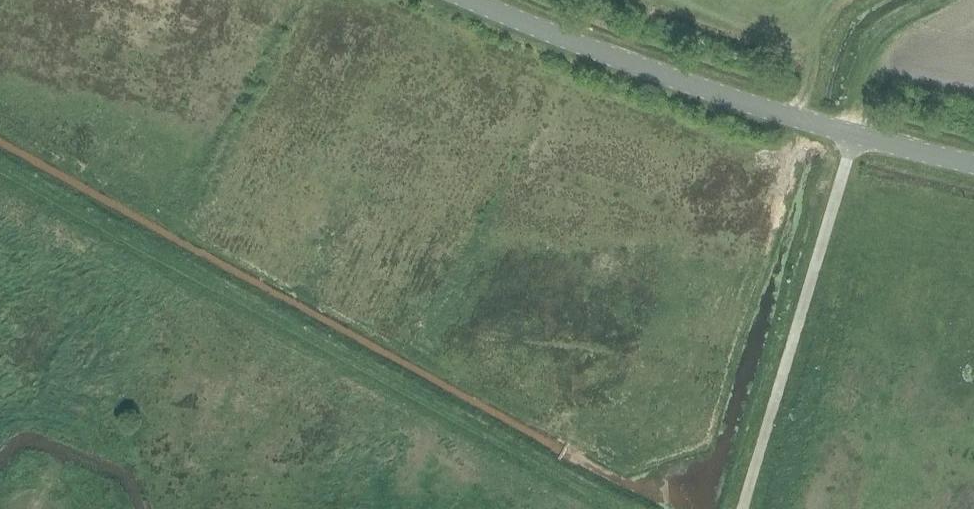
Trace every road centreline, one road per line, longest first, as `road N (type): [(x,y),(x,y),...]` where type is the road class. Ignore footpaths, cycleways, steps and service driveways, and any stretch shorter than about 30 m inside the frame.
road 1 (track): [(619,508),(0,168)]
road 2 (tertiary): [(973,164),(678,79),(476,0)]

